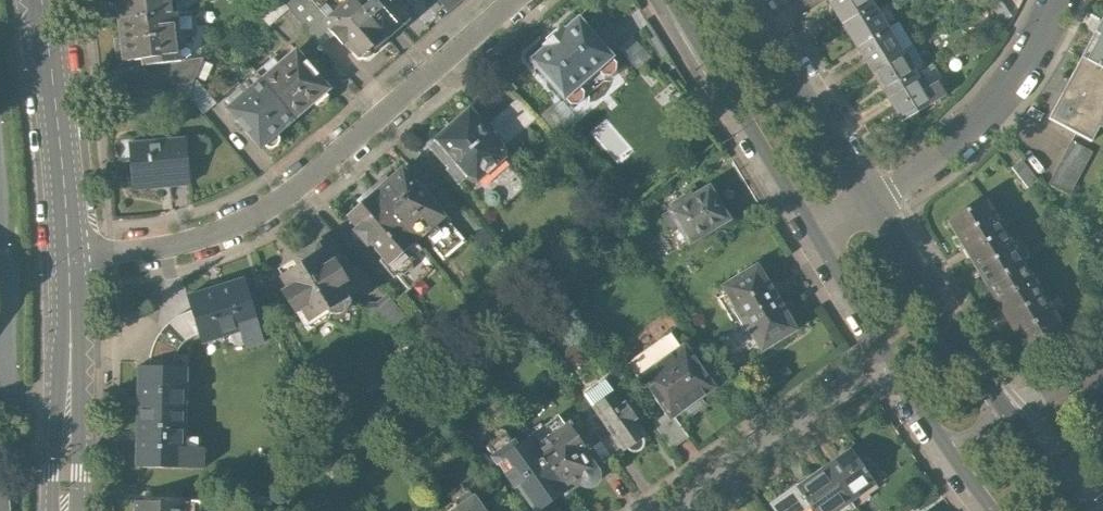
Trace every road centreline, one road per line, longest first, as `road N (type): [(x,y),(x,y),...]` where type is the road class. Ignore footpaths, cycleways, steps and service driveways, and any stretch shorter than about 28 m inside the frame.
road 1 (residential): [(70,259),(209,236),(274,207),(517,0)]
road 2 (residential): [(875,203),(949,148),(1010,88),(1059,0)]
road 3 (tertiary): [(672,0),(812,233)]
road 4 (residential): [(670,510),(883,356)]
road 5 (primary): [(70,259),(40,0)]
road 6 (primary): [(64,510),(70,259)]
road 7 (tertiary): [(1004,410),(875,203)]
road 8 (tertiary): [(875,203),(756,0)]
road 9 (tertiary): [(812,233),(883,356)]
road 10 (tertiary): [(1083,510),(1004,410)]

